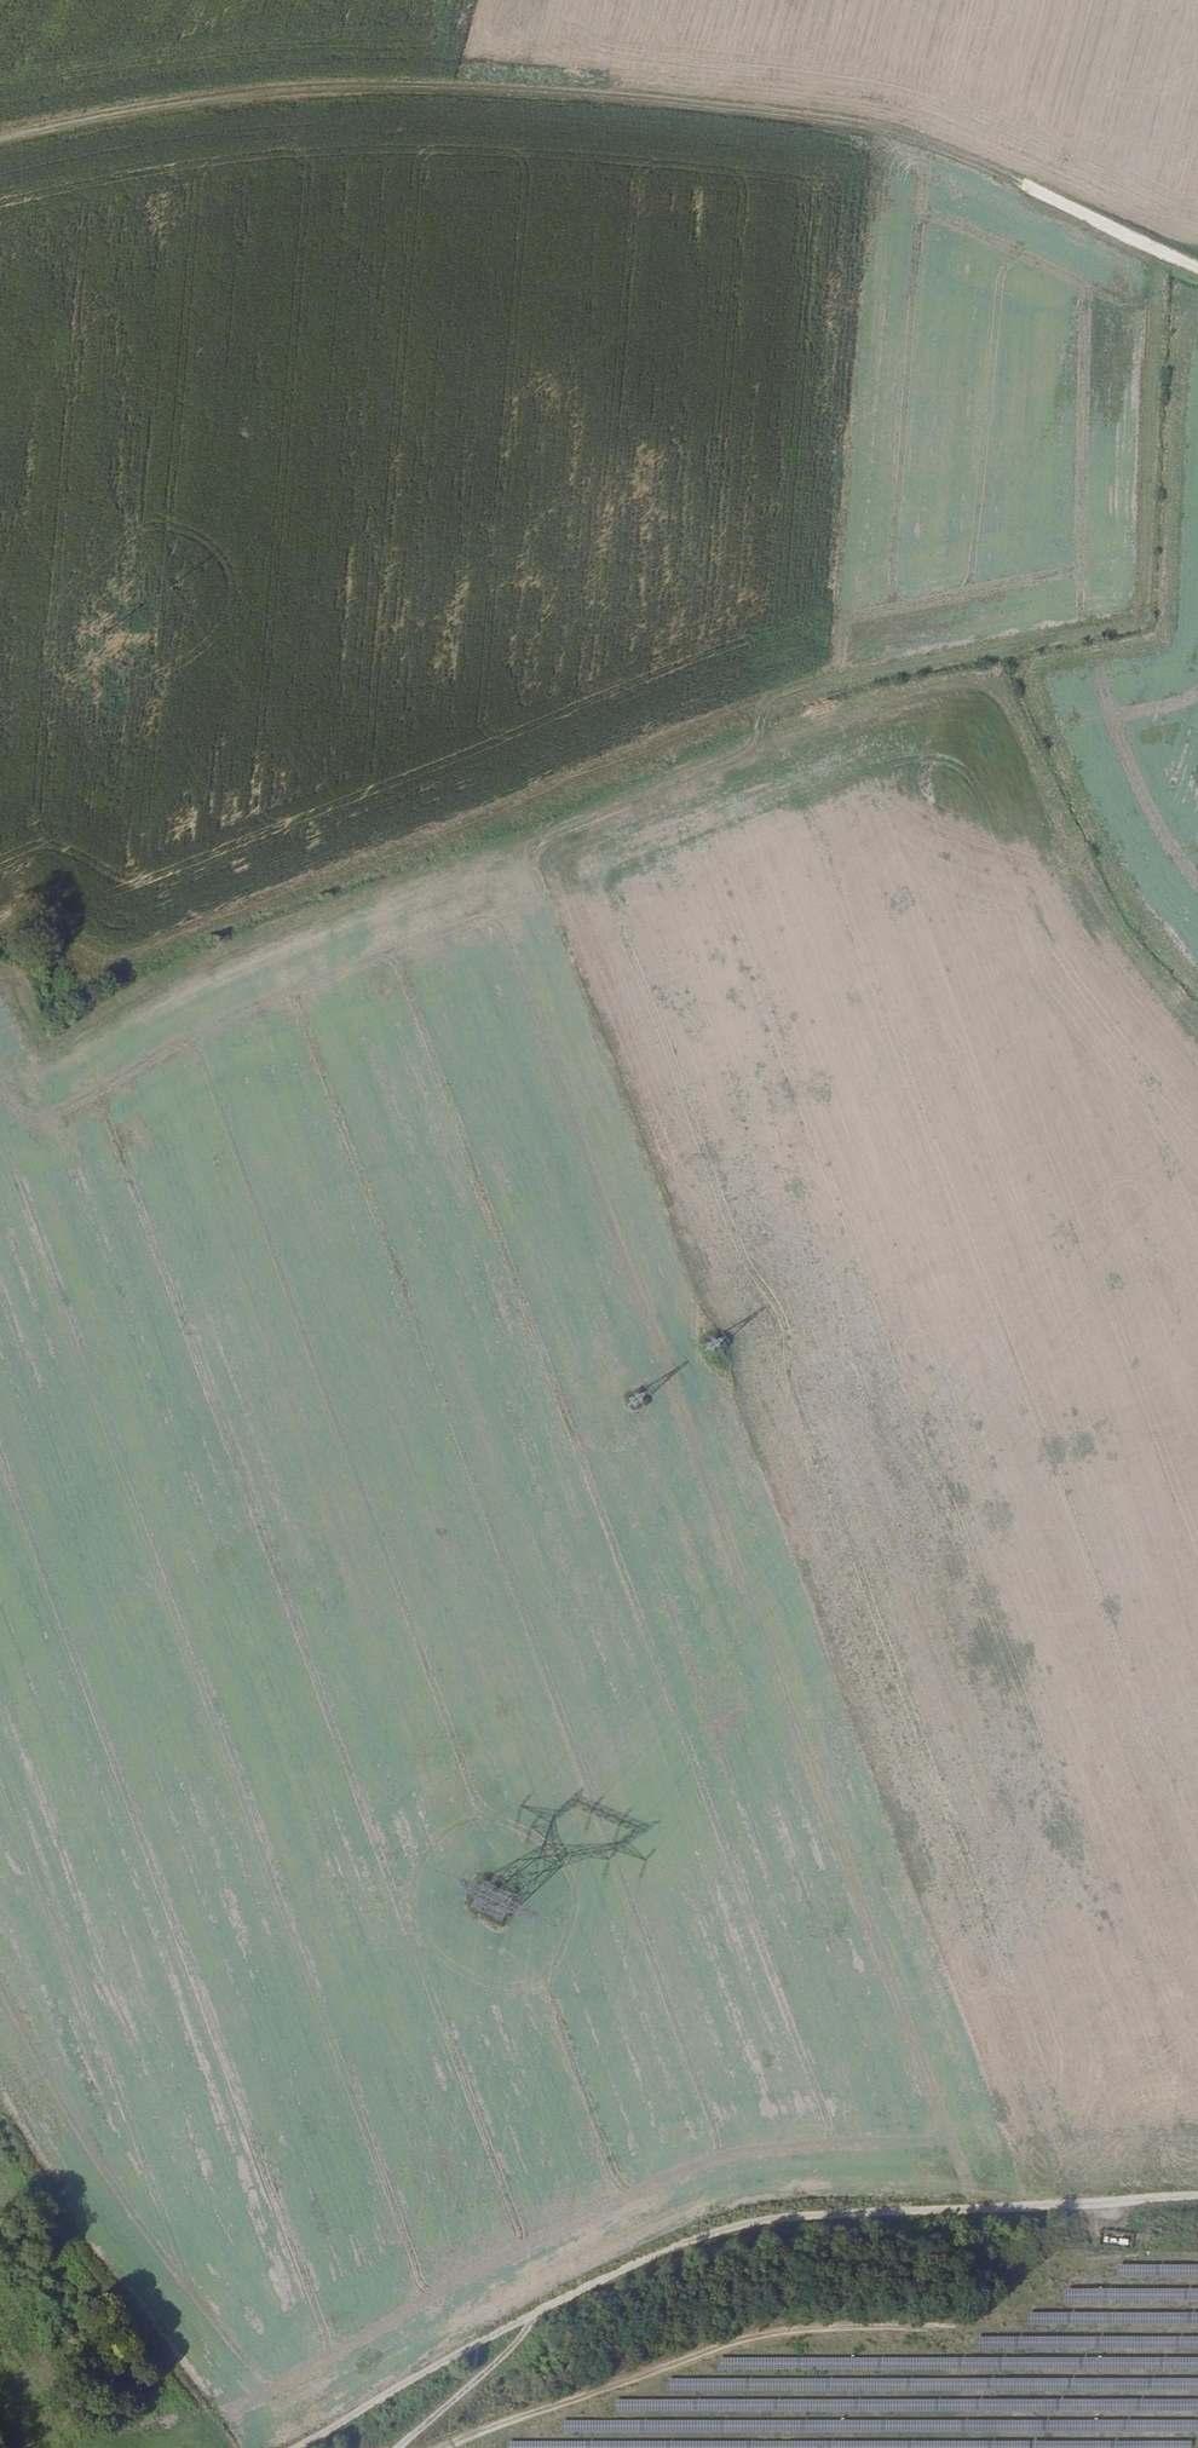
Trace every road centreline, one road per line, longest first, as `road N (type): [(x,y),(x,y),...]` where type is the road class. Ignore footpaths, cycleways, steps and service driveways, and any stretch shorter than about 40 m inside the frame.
road 1 (track): [(0,136),(105,112),(329,85),(676,103),(916,142),(1197,271)]
road 2 (track): [(1197,2199),(840,2213),(728,2229),(615,2271),(303,2447)]
road 3 (track): [(239,2447),(57,2231),(0,2122)]

